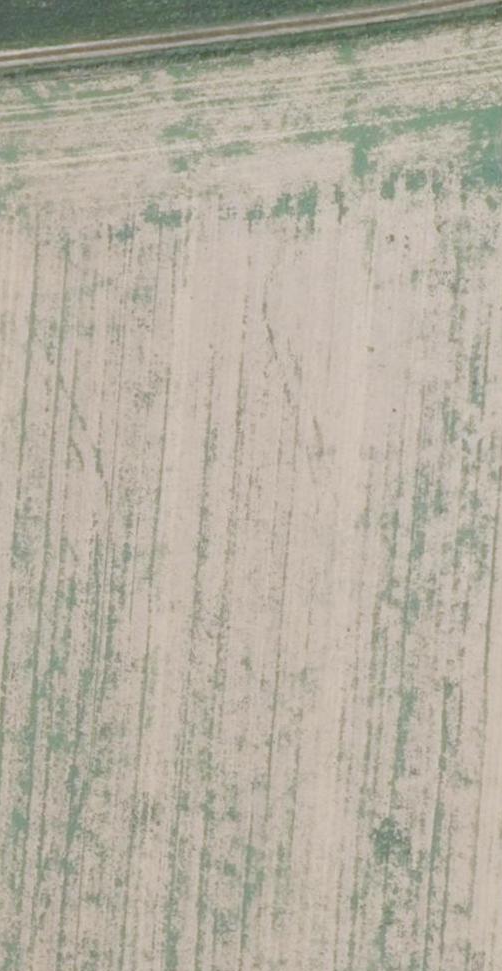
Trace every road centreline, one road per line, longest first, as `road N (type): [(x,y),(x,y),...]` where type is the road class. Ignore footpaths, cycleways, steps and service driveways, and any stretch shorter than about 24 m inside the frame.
road 1 (track): [(493,0),(0,61)]

